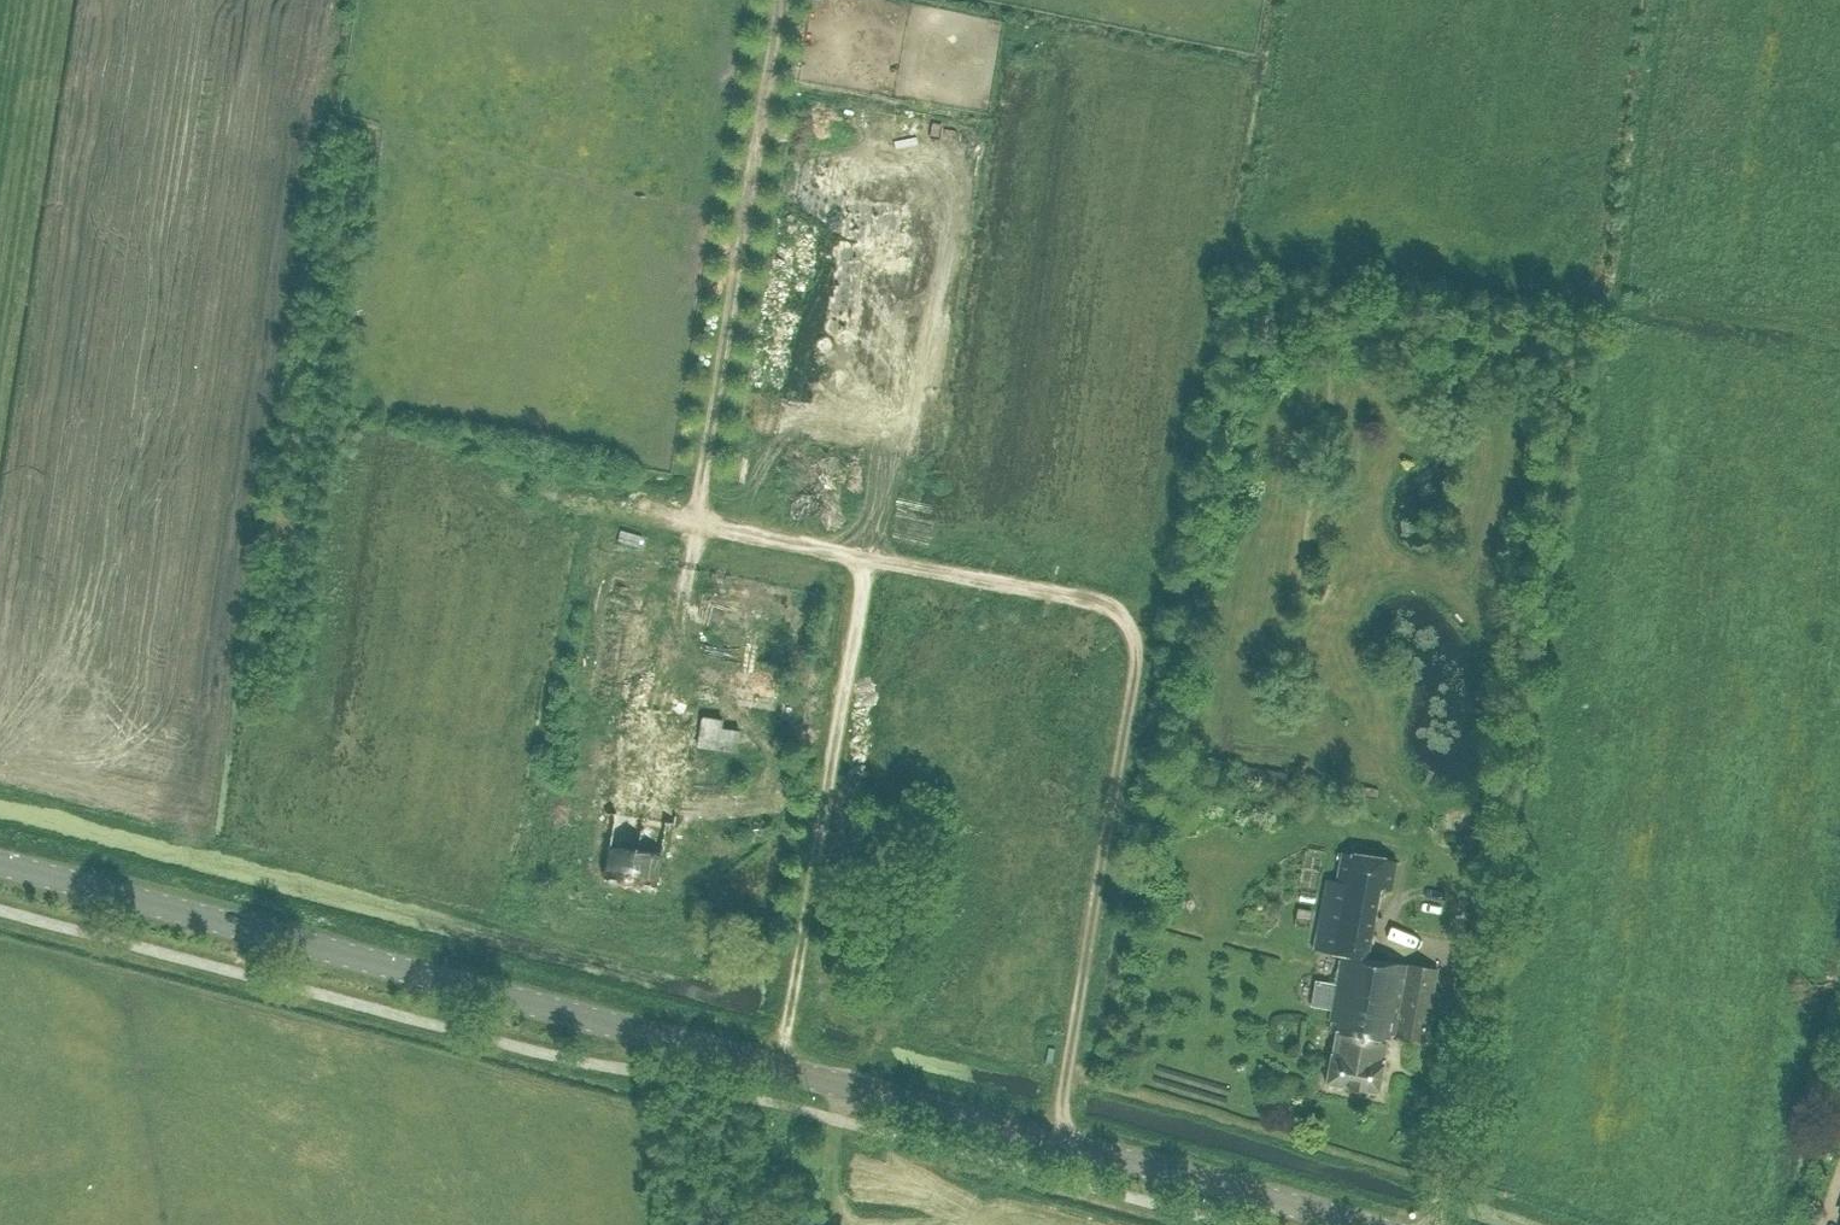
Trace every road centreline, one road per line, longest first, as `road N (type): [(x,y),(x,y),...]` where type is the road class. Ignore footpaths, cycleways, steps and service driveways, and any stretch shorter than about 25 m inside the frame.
road 1 (track): [(1050,1140),(1137,653),(1129,617),(693,522),(782,0)]
road 2 (secondary): [(1351,1224),(0,863)]
road 3 (track): [(777,1068),(869,558)]

